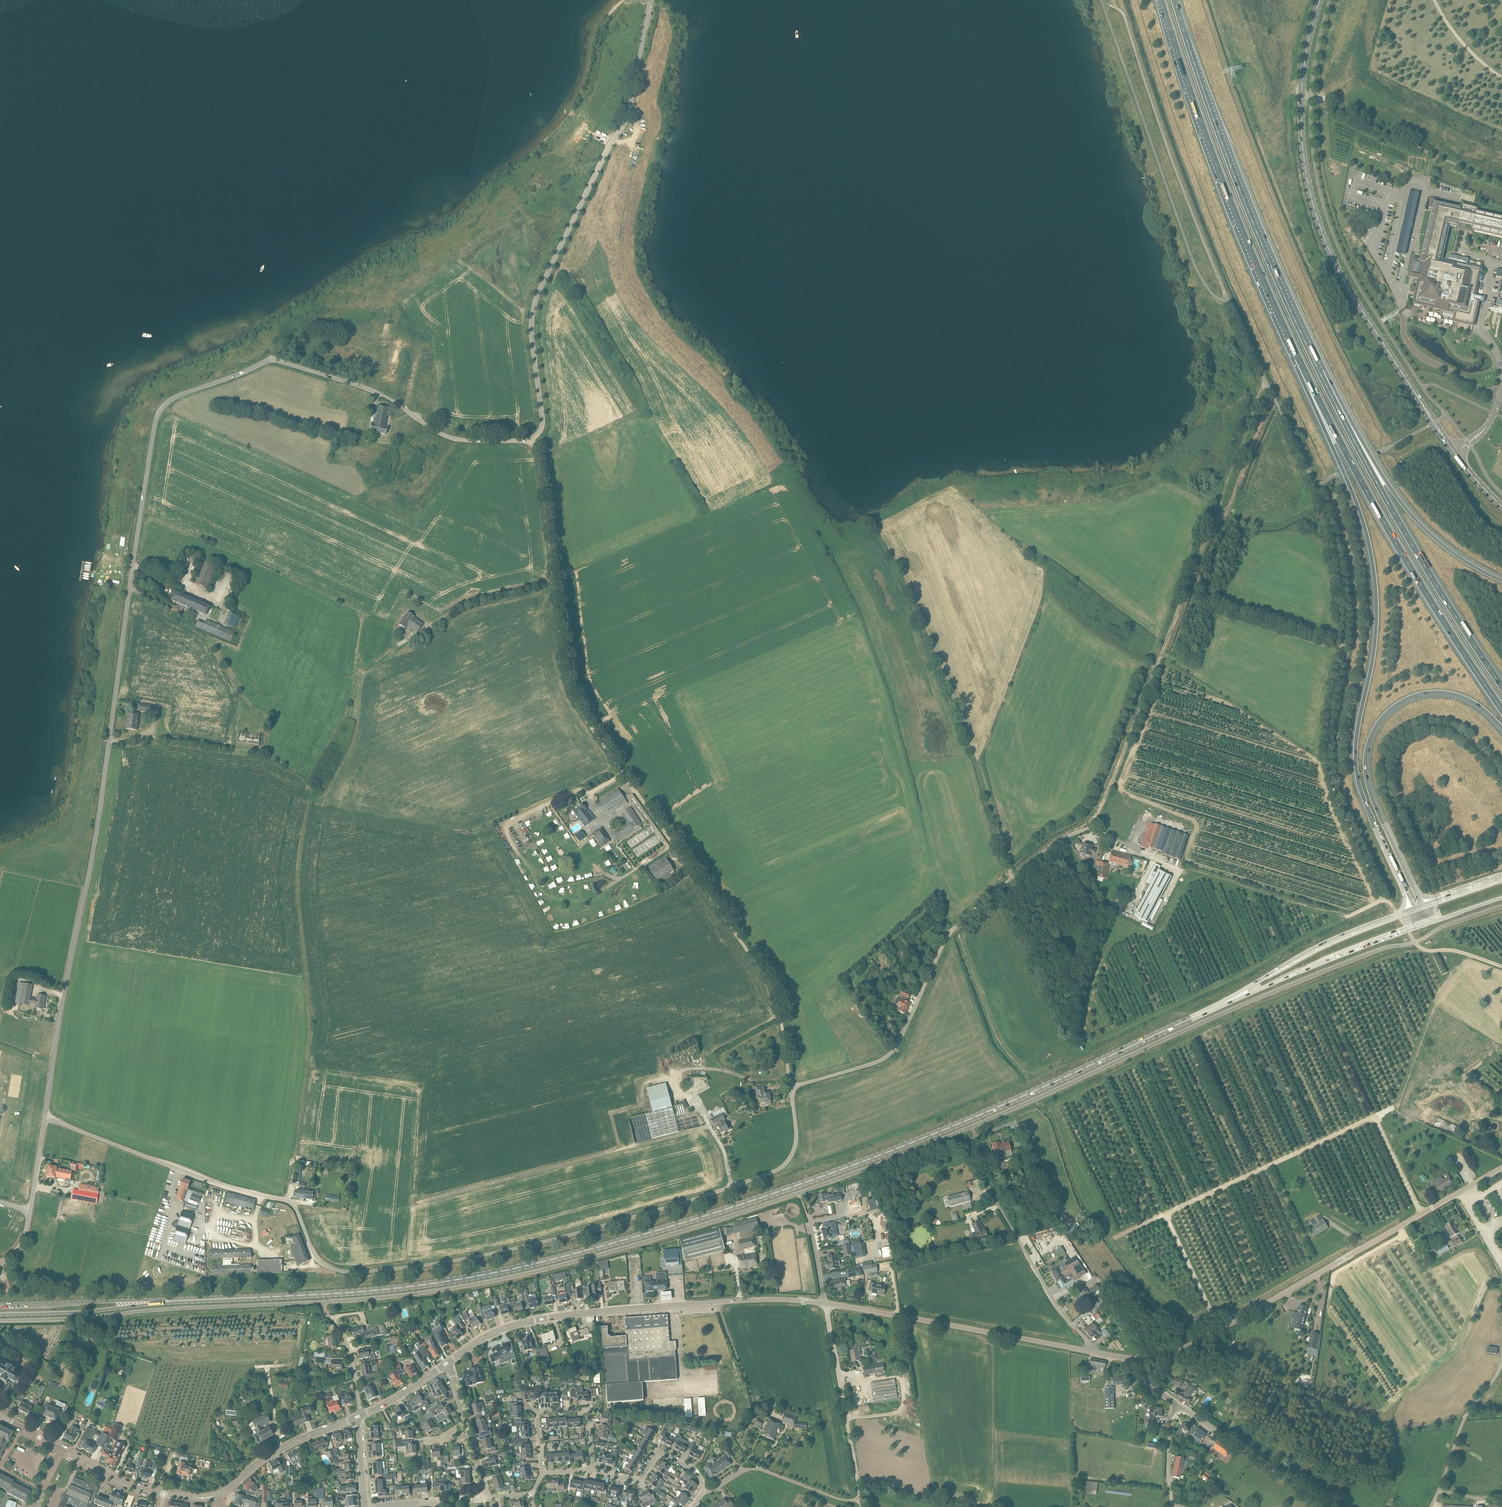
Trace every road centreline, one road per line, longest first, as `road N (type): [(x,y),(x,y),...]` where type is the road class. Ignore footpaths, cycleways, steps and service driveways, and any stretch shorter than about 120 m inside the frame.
road 1 (primary): [(135,1303),(422,1285),(611,1244),(921,1139),(1222,1004)]
road 2 (unclassified): [(1383,900),(1331,773),(1346,638),(1338,536),(1229,303),(1114,8)]
road 3 (unclassified): [(46,1118),(294,1204),(319,1262),(344,1272),(511,1249),(773,1172),(796,1141),(790,1088)]
road 4 (tertiary): [(46,1118),(155,424),(177,397),(273,358)]
road 5 (unclassified): [(790,1088),(779,999),(570,691),(529,440)]
road 6 (track): [(709,1126),(414,1204),(420,1139),(667,1075)]
road 7 (motorway): [(1298,357),(1369,546),(1375,634),(1357,774),(1413,910)]
road 8 (tertiary): [(1501,505),(1434,423),(1322,231),(1303,158),(1302,104),(1321,0)]
road 9 (track): [(357,679),(346,731),(302,827),(297,894),(309,1007),(288,1201)]
road 10 (tertiary): [(529,440),(542,424),(531,332),(536,298),(625,123),(650,0)]
road 11 (unclassified): [(790,1088),(889,1055),(953,929),(1065,838),(1092,831)]
road 12 (motorway): [(1298,357),(1419,582),(1501,708)]
road 13 (motorway): [(1320,372),(1246,205),(1175,0)]
road 14 (tertiary): [(824,1303),(771,1299),(556,1316),(496,1331),(447,1363)]
road 15 (motorway): [(1161,0),(1237,219),(1298,357)]
road 16 (motorway): [(1501,686),(1389,505),(1320,372)]
road 17 (tertiary): [(1141,1359),(1195,1343),(1460,1193)]
road 18 (motorway): [(1423,906),(1370,791),(1372,735),(1396,705),(1430,692),(1467,699),(1501,729)]
road 19 (track): [(1266,380),(1161,657)]
road 20 (residential): [(1094,1352),(1051,1297),(974,1156),(975,1137),(1015,1122)]
road 21 (motorway): [(1501,580),(1457,556),(1410,514),(1320,372)]
road 22 (tertiary): [(1094,1352),(824,1303)]
road 23 (tertiary): [(529,440),(447,436),(372,390),(273,358)]
road 24 (track): [(1347,917),(1184,869),(1092,831)]
road 25 (primary): [(1222,1004),(1408,931)]
road 26 (unclassified): [(861,1498),(824,1303)]
road 27 (primary): [(1398,915),(1318,947),(1222,1004)]
road 28 (track): [(1161,657),(1092,831)]
road 29 (tertiary): [(1328,1506),(1177,1404)]
road 30 (tertiary): [(215,1496),(275,1451),(358,1417)]
road 31 (residential): [(708,1492),(761,1469),(840,1499),(861,1498)]
road 32 (residential): [(543,1474),(543,1413),(587,1412),(591,1470)]
road 33 (unclassified): [(1430,1506),(1462,1424),(1501,1364)]
road 34 (track): [(1302,93),(1434,155)]
road 35 (residential): [(708,1492),(691,1468),(663,1455),(639,1480),(591,1470)]
road 36 (primary): [(0,1315),(135,1303)]
road 37 (primary): [(135,1303),(0,1304)]
road 38 (track): [(981,750),(1013,878)]

